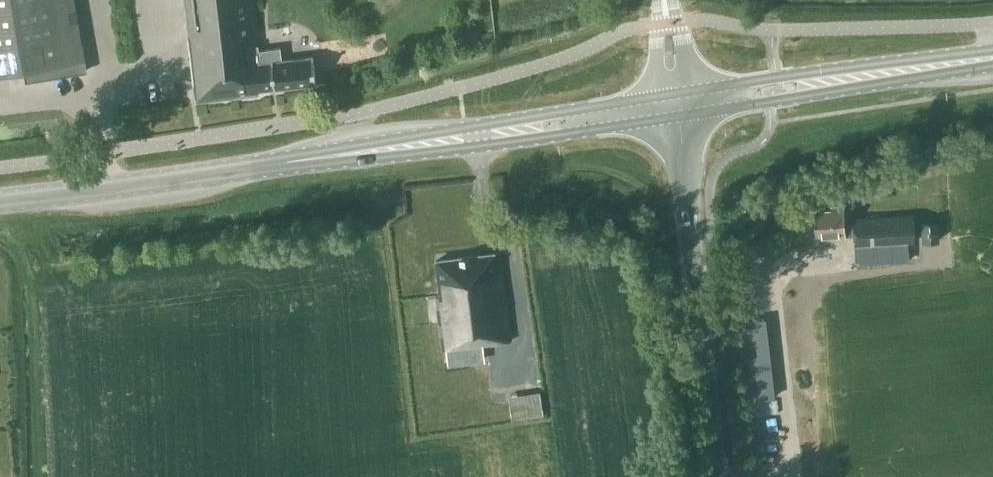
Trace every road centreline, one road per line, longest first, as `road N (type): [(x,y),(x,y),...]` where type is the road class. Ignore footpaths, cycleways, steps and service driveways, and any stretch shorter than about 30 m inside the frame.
road 1 (unclassified): [(718,476),(683,154)]
road 2 (primary): [(992,48),(692,90)]
road 3 (primary): [(695,113),(992,65)]
road 4 (primary): [(0,201),(295,160)]
road 5 (primary): [(656,96),(465,127)]
road 6 (primary): [(475,147),(659,119)]
road 7 (primary): [(295,160),(475,147)]
road 8 (primary): [(465,127),(295,160)]

